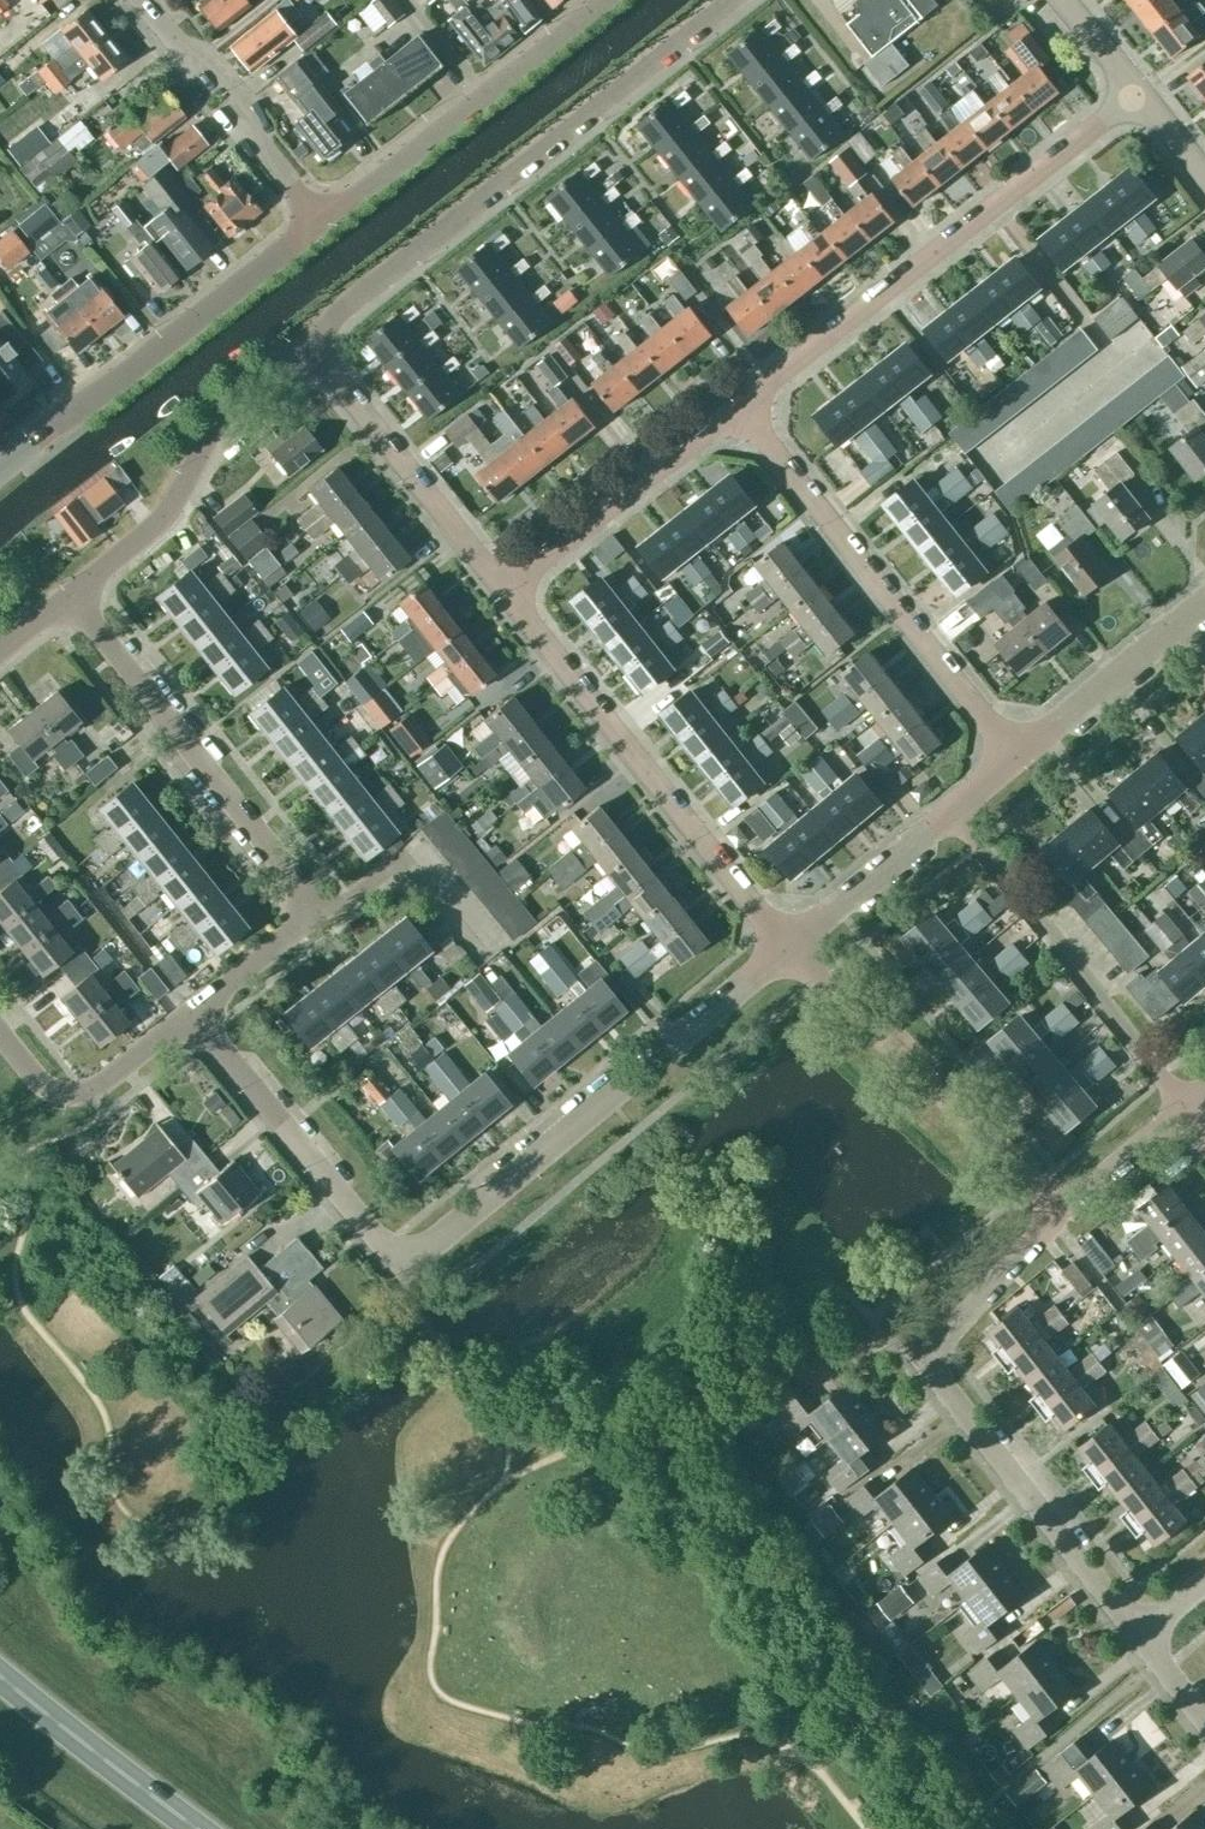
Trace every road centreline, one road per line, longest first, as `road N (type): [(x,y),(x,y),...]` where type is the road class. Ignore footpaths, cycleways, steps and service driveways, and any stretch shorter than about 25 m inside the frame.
road 1 (unclassified): [(314,346),(337,313),(726,0)]
road 2 (residential): [(400,1263),(792,944)]
road 3 (residential): [(1140,93),(744,406)]
road 4 (unclassified): [(507,590),(792,944)]
road 5 (residential): [(1013,751),(744,406)]
road 6 (unclassified): [(0,468),(321,220)]
road 7 (residential): [(316,910),(67,594)]
road 8 (residential): [(951,808),(1185,1108)]
road 9 (residential): [(792,944),(1057,1208)]
road 10 (unclassified): [(67,594),(151,529),(221,419),(314,346)]
road 11 (residential): [(925,1360),(1138,1641)]
road 12 (residential): [(400,1263),(191,1011)]
road 13 (unclassified): [(314,346),(507,590)]
road 14 (residential): [(744,406),(507,590)]
road 15 (residential): [(321,220),(139,0)]
road 16 (trunk): [(199,1828),(0,1675)]
road 17 (unclassified): [(1013,751),(1204,595)]
road 18 (residential): [(0,1035),(36,1080),(74,1094),(191,1011)]
road 19 (residential): [(316,910),(349,899),(402,859),(486,962)]
road 20 (unclassified): [(792,944),(951,808)]
road 21 (unclassified): [(321,220),(483,92)]
road 22 (residential): [(925,1360),(1057,1208)]
road 23 (residential): [(1057,1208),(1185,1108)]
road 24 (residential): [(191,1011),(316,910)]
road 25 (unclassified): [(483,92),(598,0)]
road 26 (unclassified): [(1140,93),(1064,0)]

